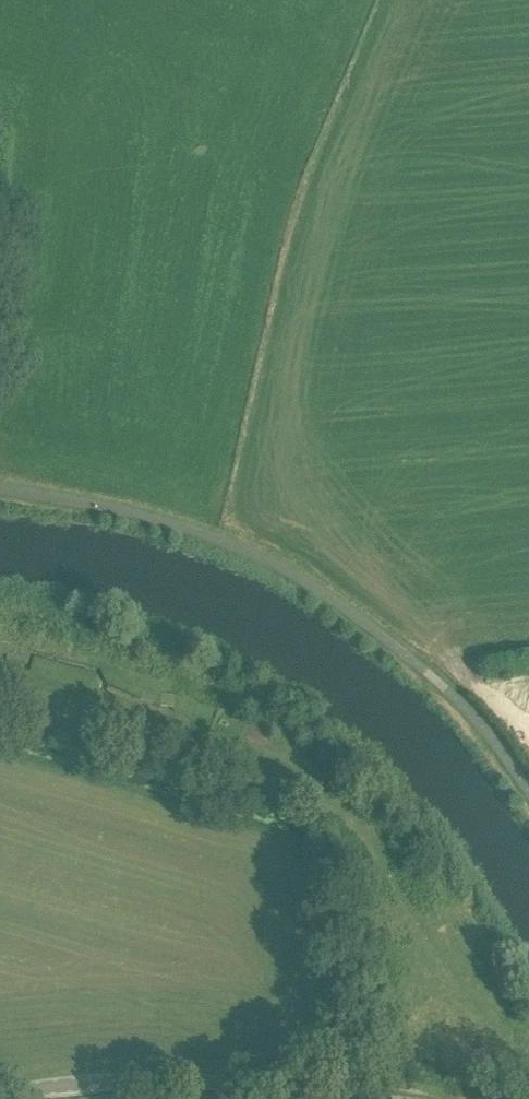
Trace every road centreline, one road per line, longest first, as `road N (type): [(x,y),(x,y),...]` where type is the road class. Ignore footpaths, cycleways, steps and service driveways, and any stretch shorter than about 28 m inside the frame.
road 1 (unclassified): [(0,1094),(188,1079),(349,1098)]

